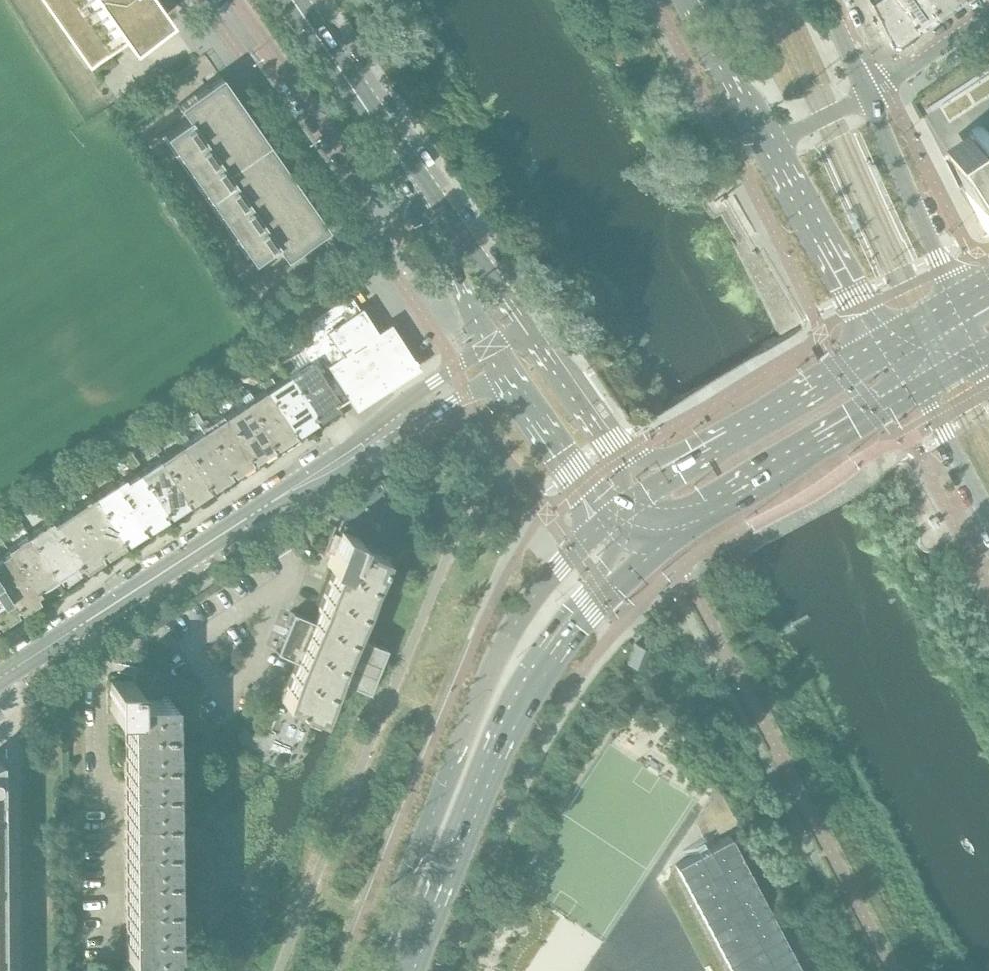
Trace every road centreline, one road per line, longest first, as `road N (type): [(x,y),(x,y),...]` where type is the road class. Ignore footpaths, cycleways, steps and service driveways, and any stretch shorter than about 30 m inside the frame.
road 1 (secondary): [(604,524),(505,639),(370,970)]
road 2 (secondary): [(413,970),(527,703),(580,631),(658,549)]
road 3 (residential): [(0,679),(390,427)]
road 4 (secondary): [(658,549),(918,392)]
road 5 (residential): [(233,0),(384,208),(419,196)]
road 6 (secondary): [(889,352),(641,497)]
road 7 (residential): [(765,147),(889,352)]
road 8 (secondary): [(289,0),(419,196)]
road 9 (residential): [(961,310),(867,96)]
road 10 (secondary): [(641,497),(623,456),(530,334)]
road 11 (secondary): [(503,367),(604,524)]
road 12 (unclassified): [(688,0),(765,147)]
road 13 (secondary): [(530,334),(480,259),(429,210)]
road 14 (secondary): [(429,210),(489,344)]
road 15 (tertiary): [(918,392),(988,521)]
road 16 (residential): [(867,96),(988,15)]
road 17 (residential): [(390,427),(415,424),(503,367)]
road 18 (residential): [(489,344),(409,403),(390,427)]

